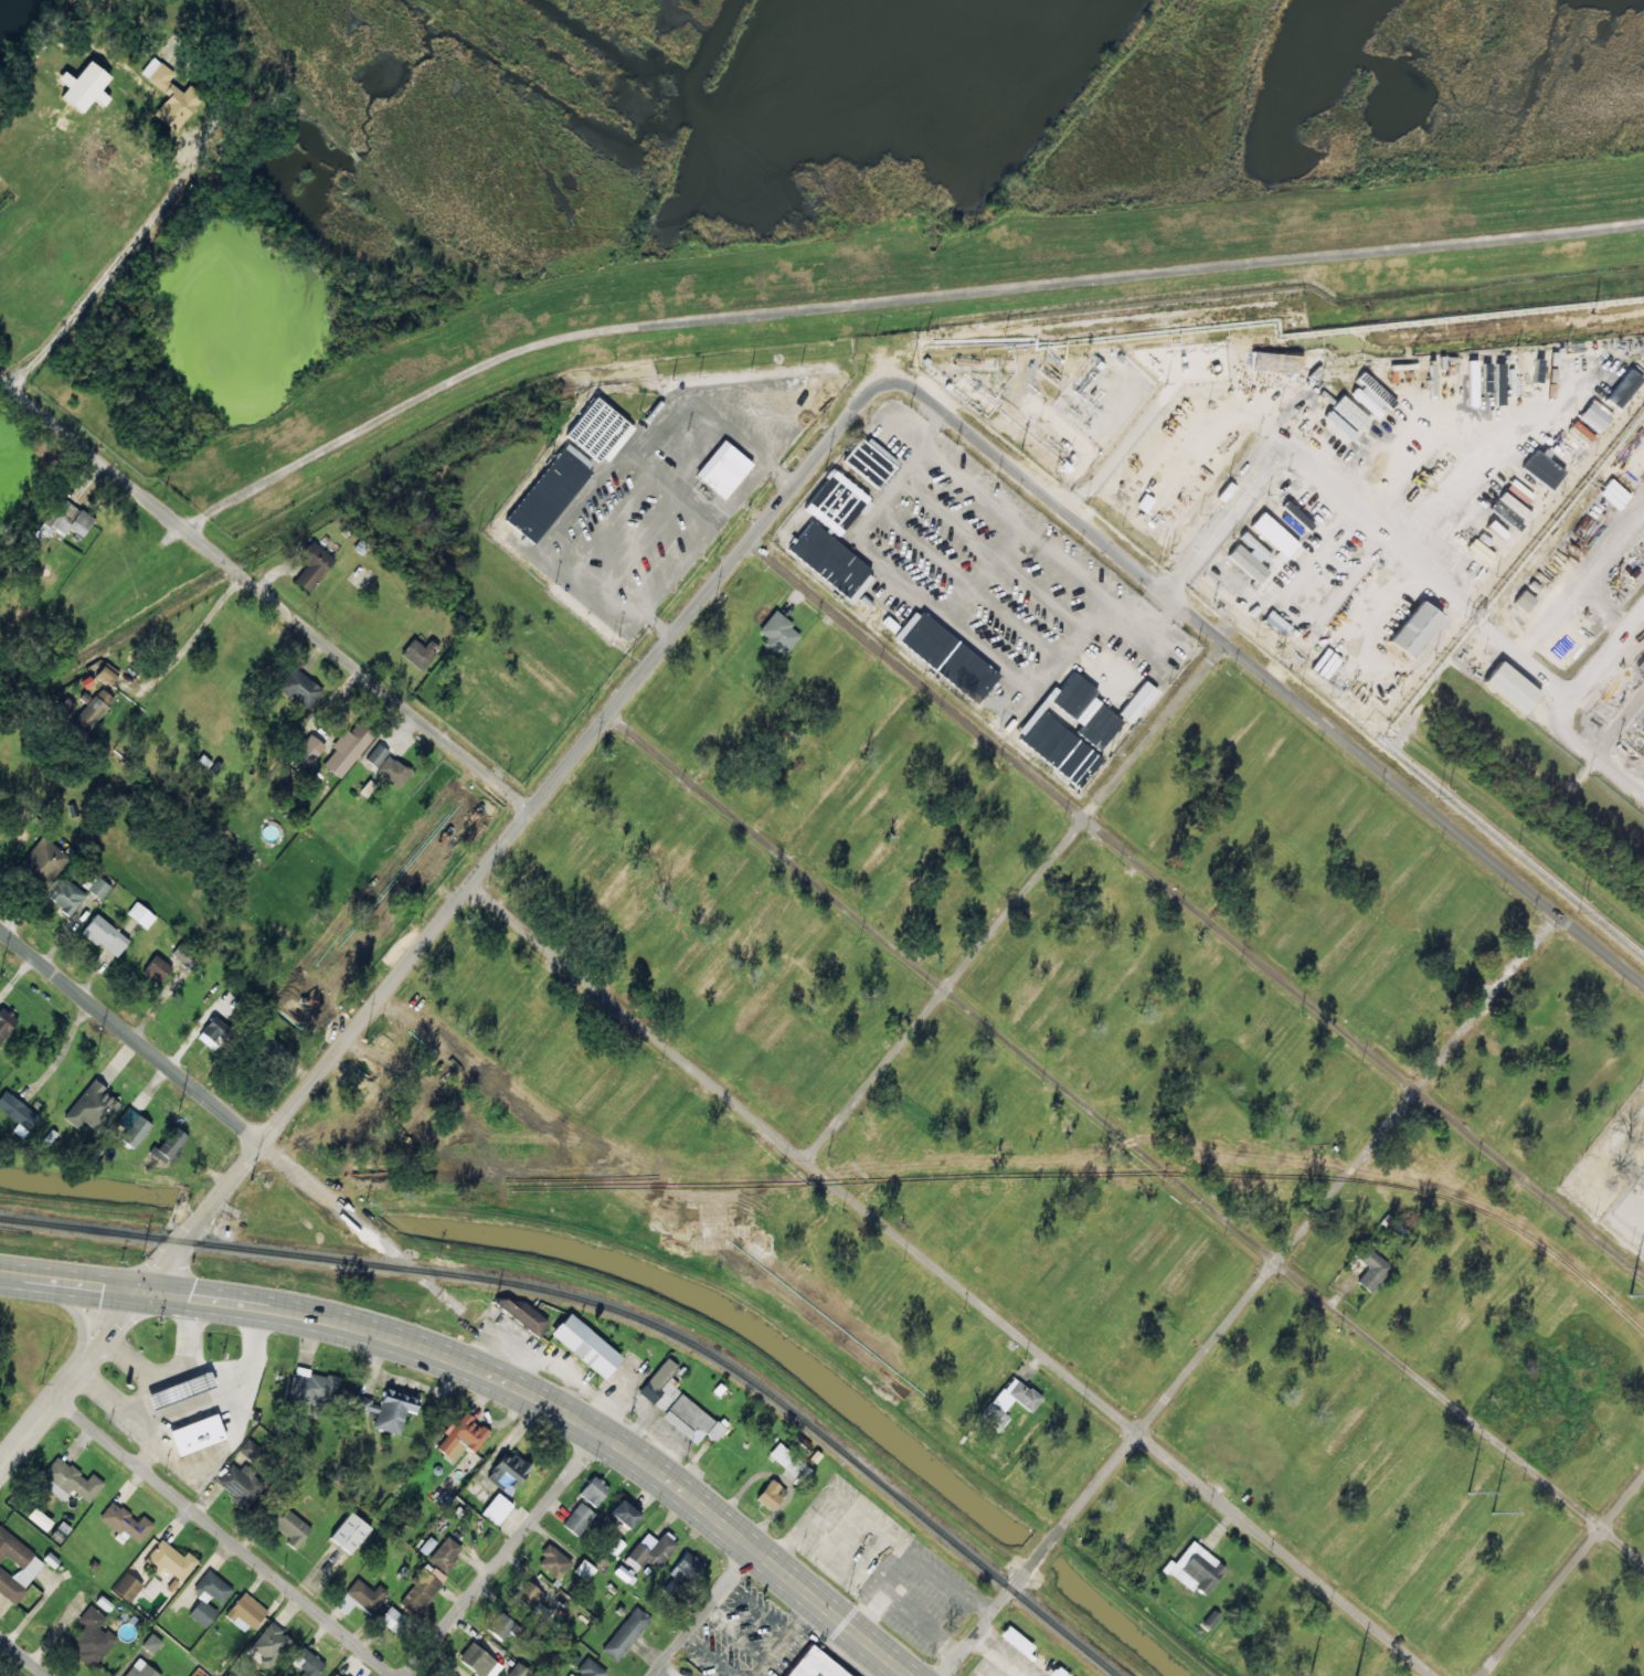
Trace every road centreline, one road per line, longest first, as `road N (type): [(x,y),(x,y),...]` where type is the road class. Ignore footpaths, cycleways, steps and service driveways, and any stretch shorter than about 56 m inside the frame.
road 1 (residential): [(1643,222),(586,333),(469,373),(185,528)]
road 2 (secondary): [(0,1466),(874,385),(894,380)]
road 3 (residential): [(1643,1562),(609,713)]
road 4 (residential): [(1436,1675),(470,884)]
road 5 (residential): [(1643,1275),(749,540)]
road 6 (primary): [(911,1675),(606,1430),(512,1379),(417,1343),(304,1317),(0,1276)]
road 7 (residential): [(942,1675),(1559,914)]
road 8 (residential): [(1643,983),(894,380)]
road 9 (residential): [(531,809),(0,376)]
road 10 (residential): [(805,1160),(1228,643)]
road 11 (residential): [(395,1675),(56,1397)]
road 12 (tertiary): [(262,1143),(0,928)]
road 13 (residential): [(406,1675),(606,1430)]
road 14 (residential): [(465,1313),(262,1143)]
road 15 (residential): [(1481,1675),(1643,1477)]
road 16 (residential): [(754,1549),(652,1675)]

